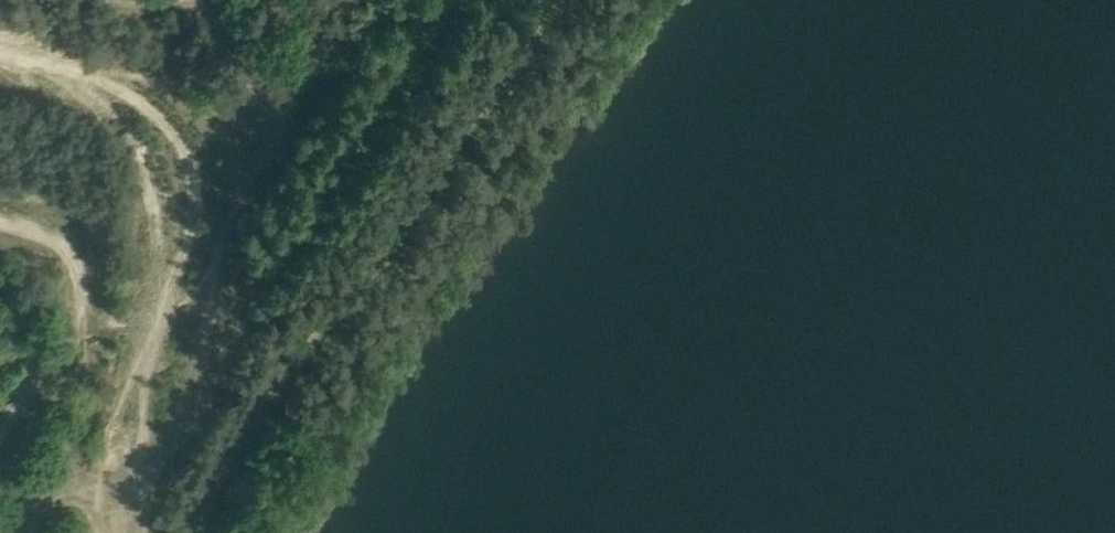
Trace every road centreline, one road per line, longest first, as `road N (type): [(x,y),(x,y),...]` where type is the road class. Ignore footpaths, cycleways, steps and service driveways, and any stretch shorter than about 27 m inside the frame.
road 1 (unclassified): [(202,532),(225,471),(261,409),(570,0)]

